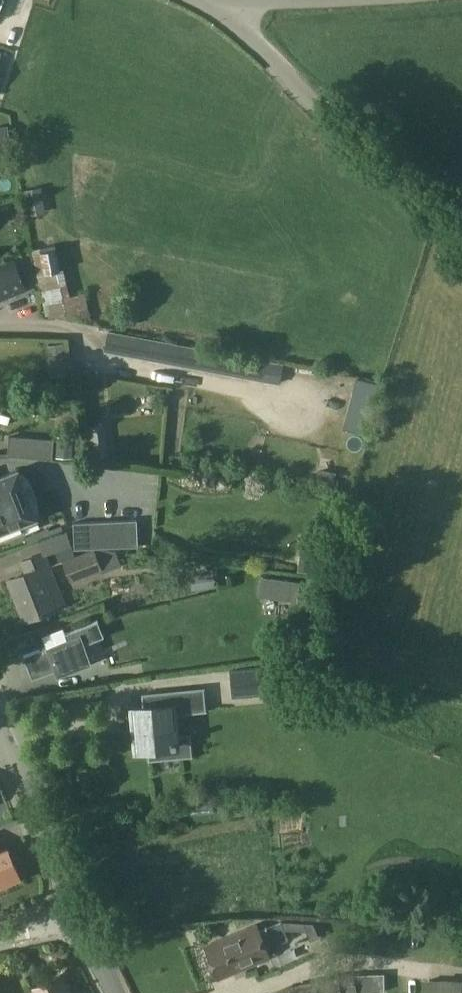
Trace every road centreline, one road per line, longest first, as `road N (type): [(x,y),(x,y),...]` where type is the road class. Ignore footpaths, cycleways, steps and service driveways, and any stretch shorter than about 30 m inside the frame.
road 1 (unclassified): [(461,225),(375,156),(217,8)]
road 2 (tertiary): [(83,918),(0,725)]
road 3 (unclassified): [(217,8),(389,0)]

